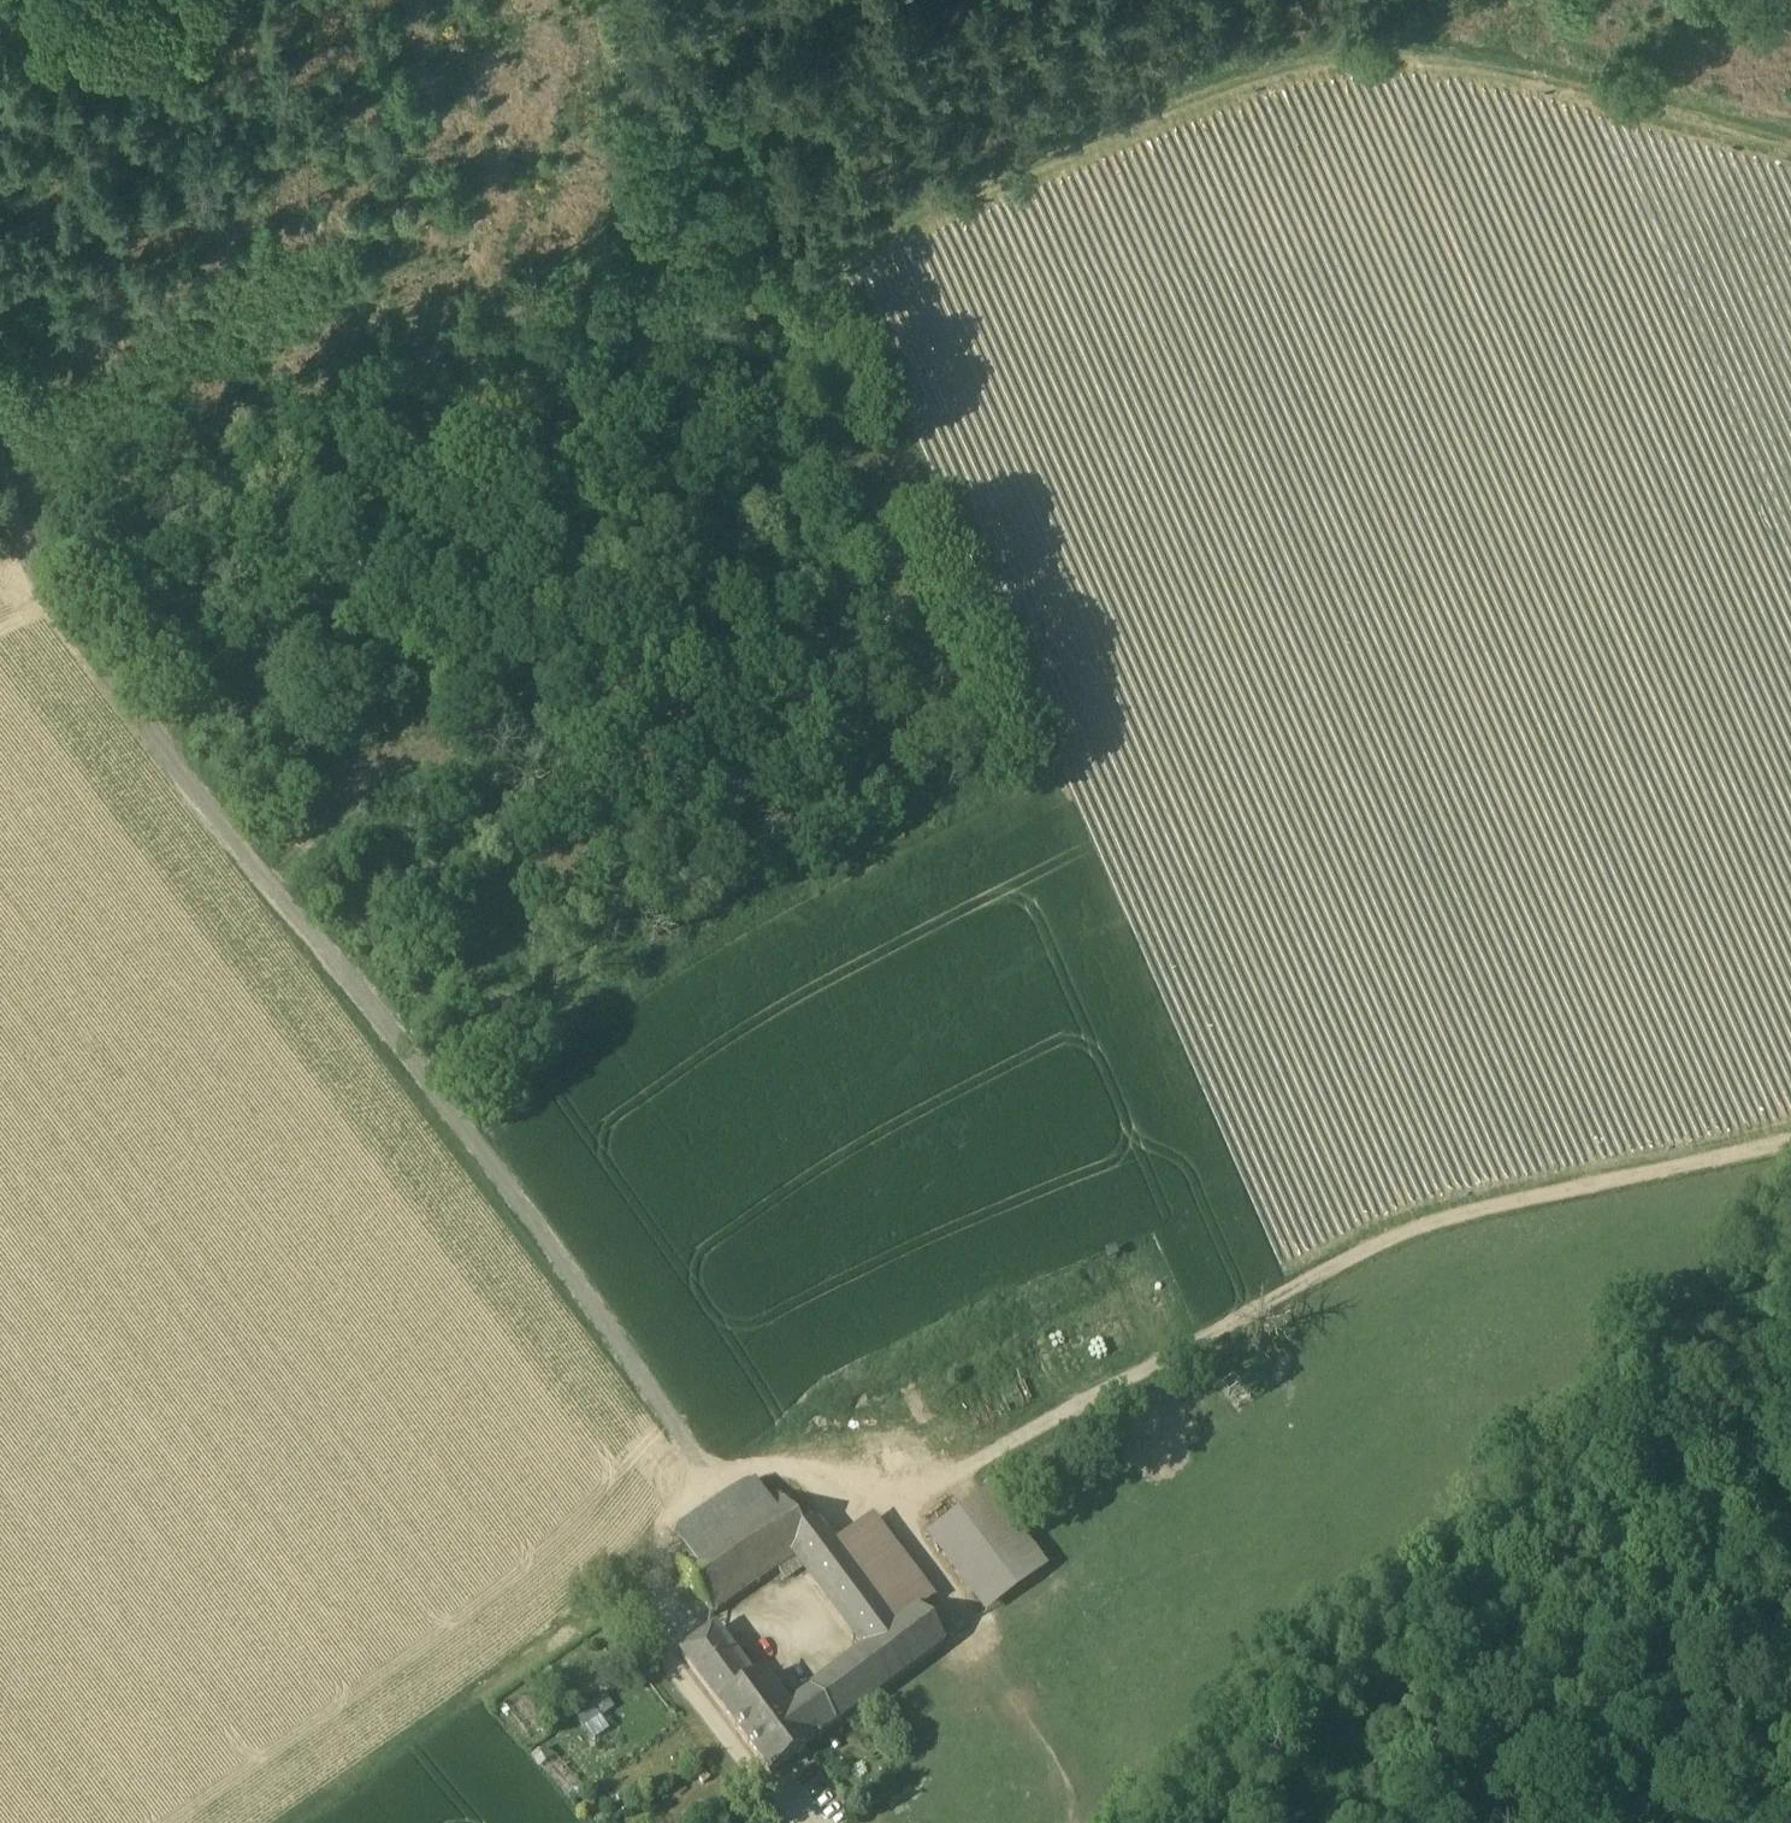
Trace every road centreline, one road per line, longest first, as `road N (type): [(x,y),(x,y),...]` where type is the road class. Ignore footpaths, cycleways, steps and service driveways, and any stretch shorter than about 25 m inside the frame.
road 1 (track): [(0,375),(38,525),(709,1484),(665,1538)]
road 2 (track): [(1790,1148),(1455,1216),(1362,1251),(947,1479),(809,1469),(709,1484)]
road 3 (track): [(660,1581),(634,1586),(296,1822)]

